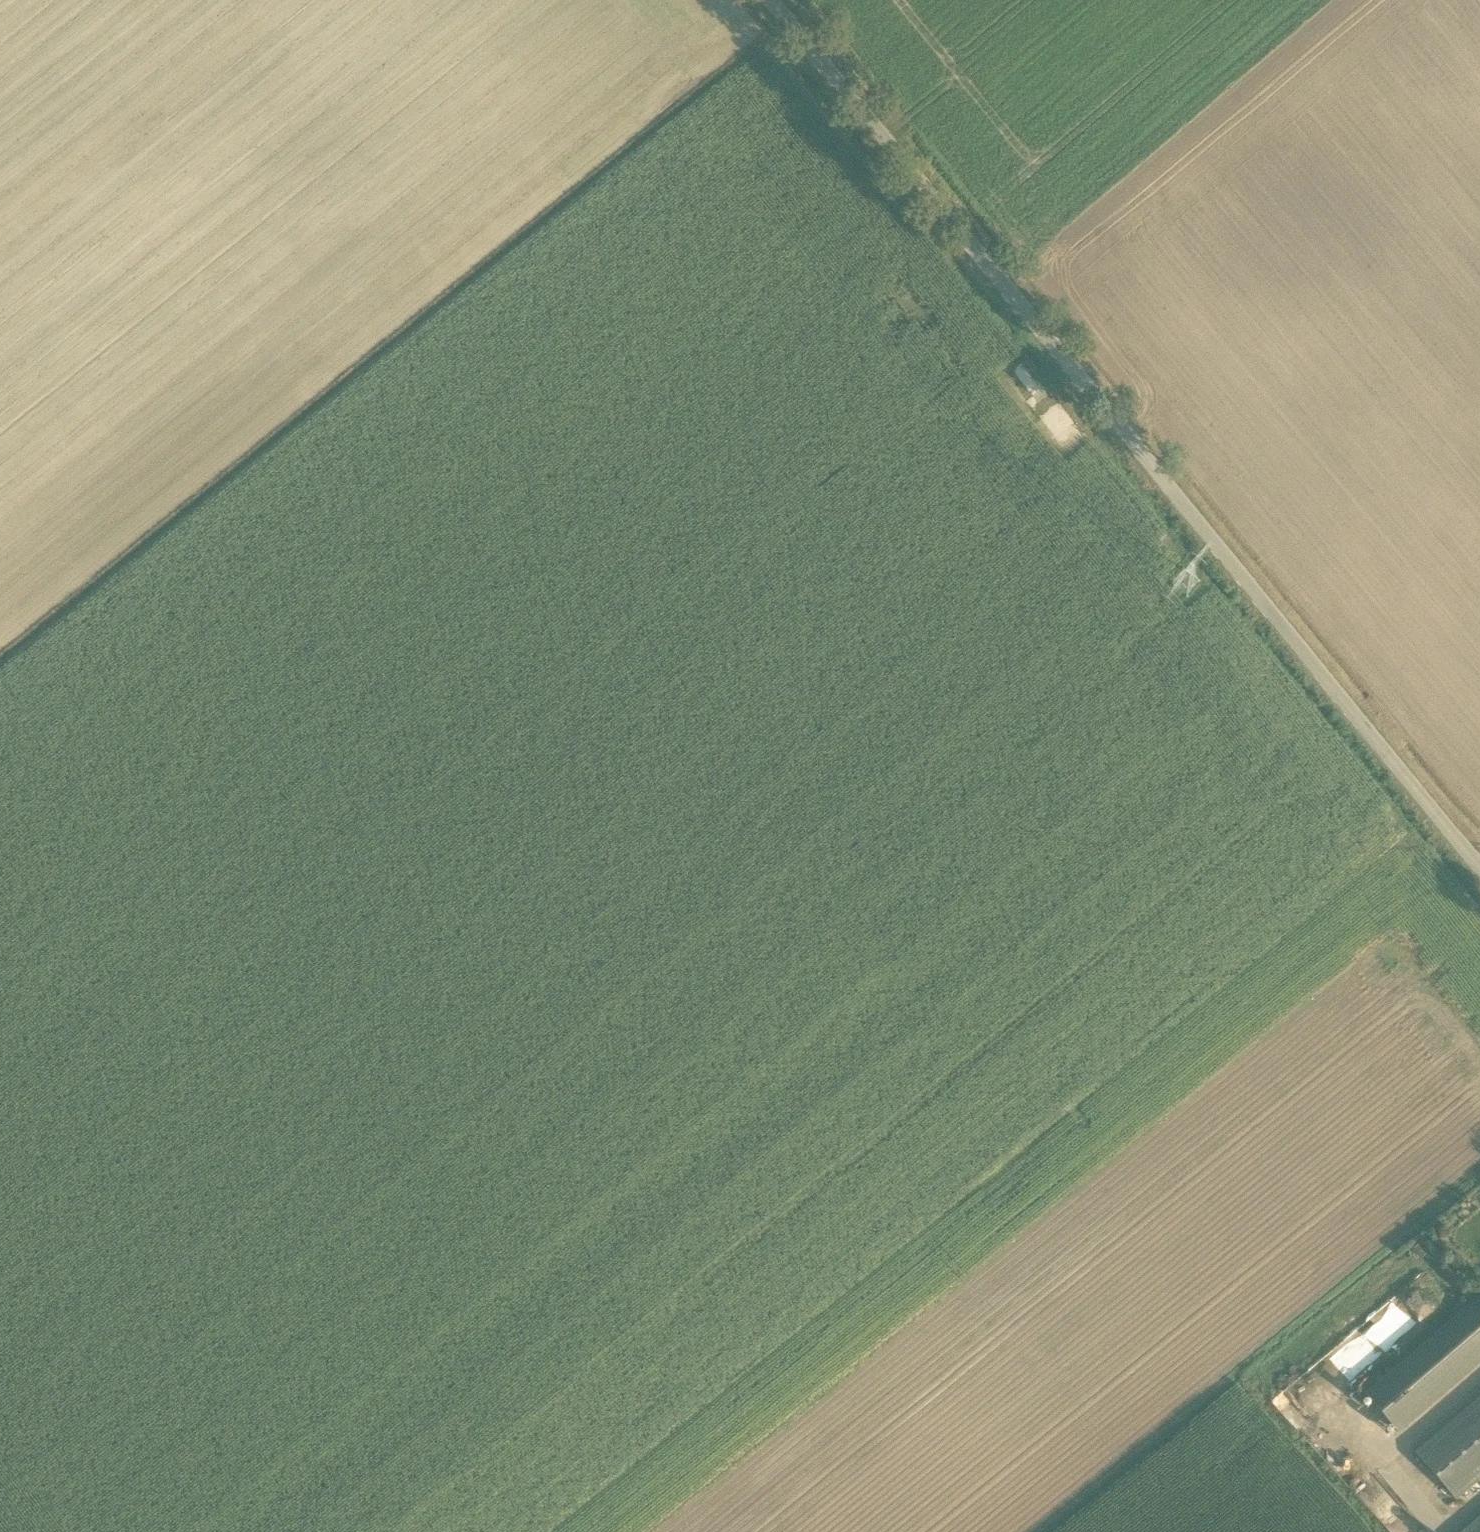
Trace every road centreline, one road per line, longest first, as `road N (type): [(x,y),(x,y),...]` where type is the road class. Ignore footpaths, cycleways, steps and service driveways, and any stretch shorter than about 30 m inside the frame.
road 1 (unclassified): [(1479,855),(782,0)]

